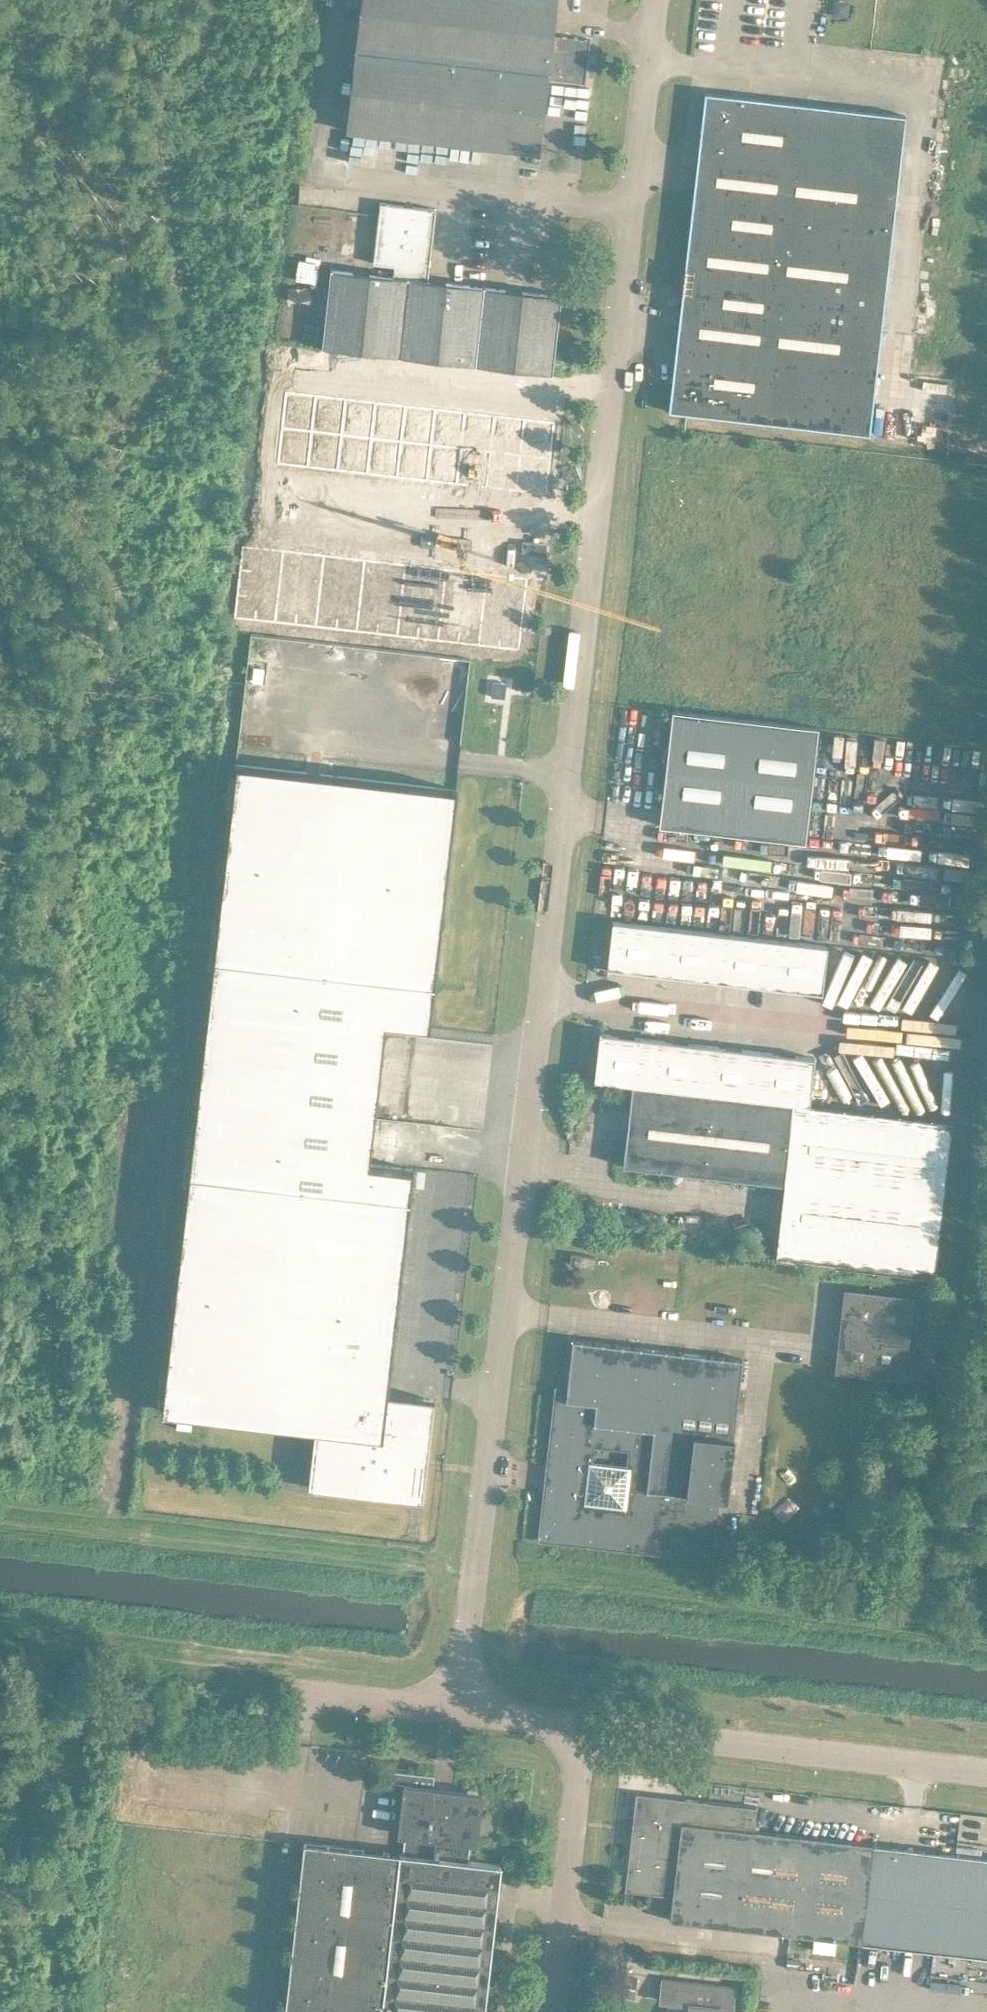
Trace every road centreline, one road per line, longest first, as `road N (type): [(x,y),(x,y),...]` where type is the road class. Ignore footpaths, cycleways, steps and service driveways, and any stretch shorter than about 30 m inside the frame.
road 1 (unclassified): [(461,1711),(469,1573),(656,0)]
road 2 (unclassified): [(986,1775),(584,1726)]
road 3 (unclassified): [(551,2011),(584,1726)]
road 4 (unclassified): [(461,1711),(317,1698)]
road 5 (unclassified): [(584,1726),(461,1711)]

